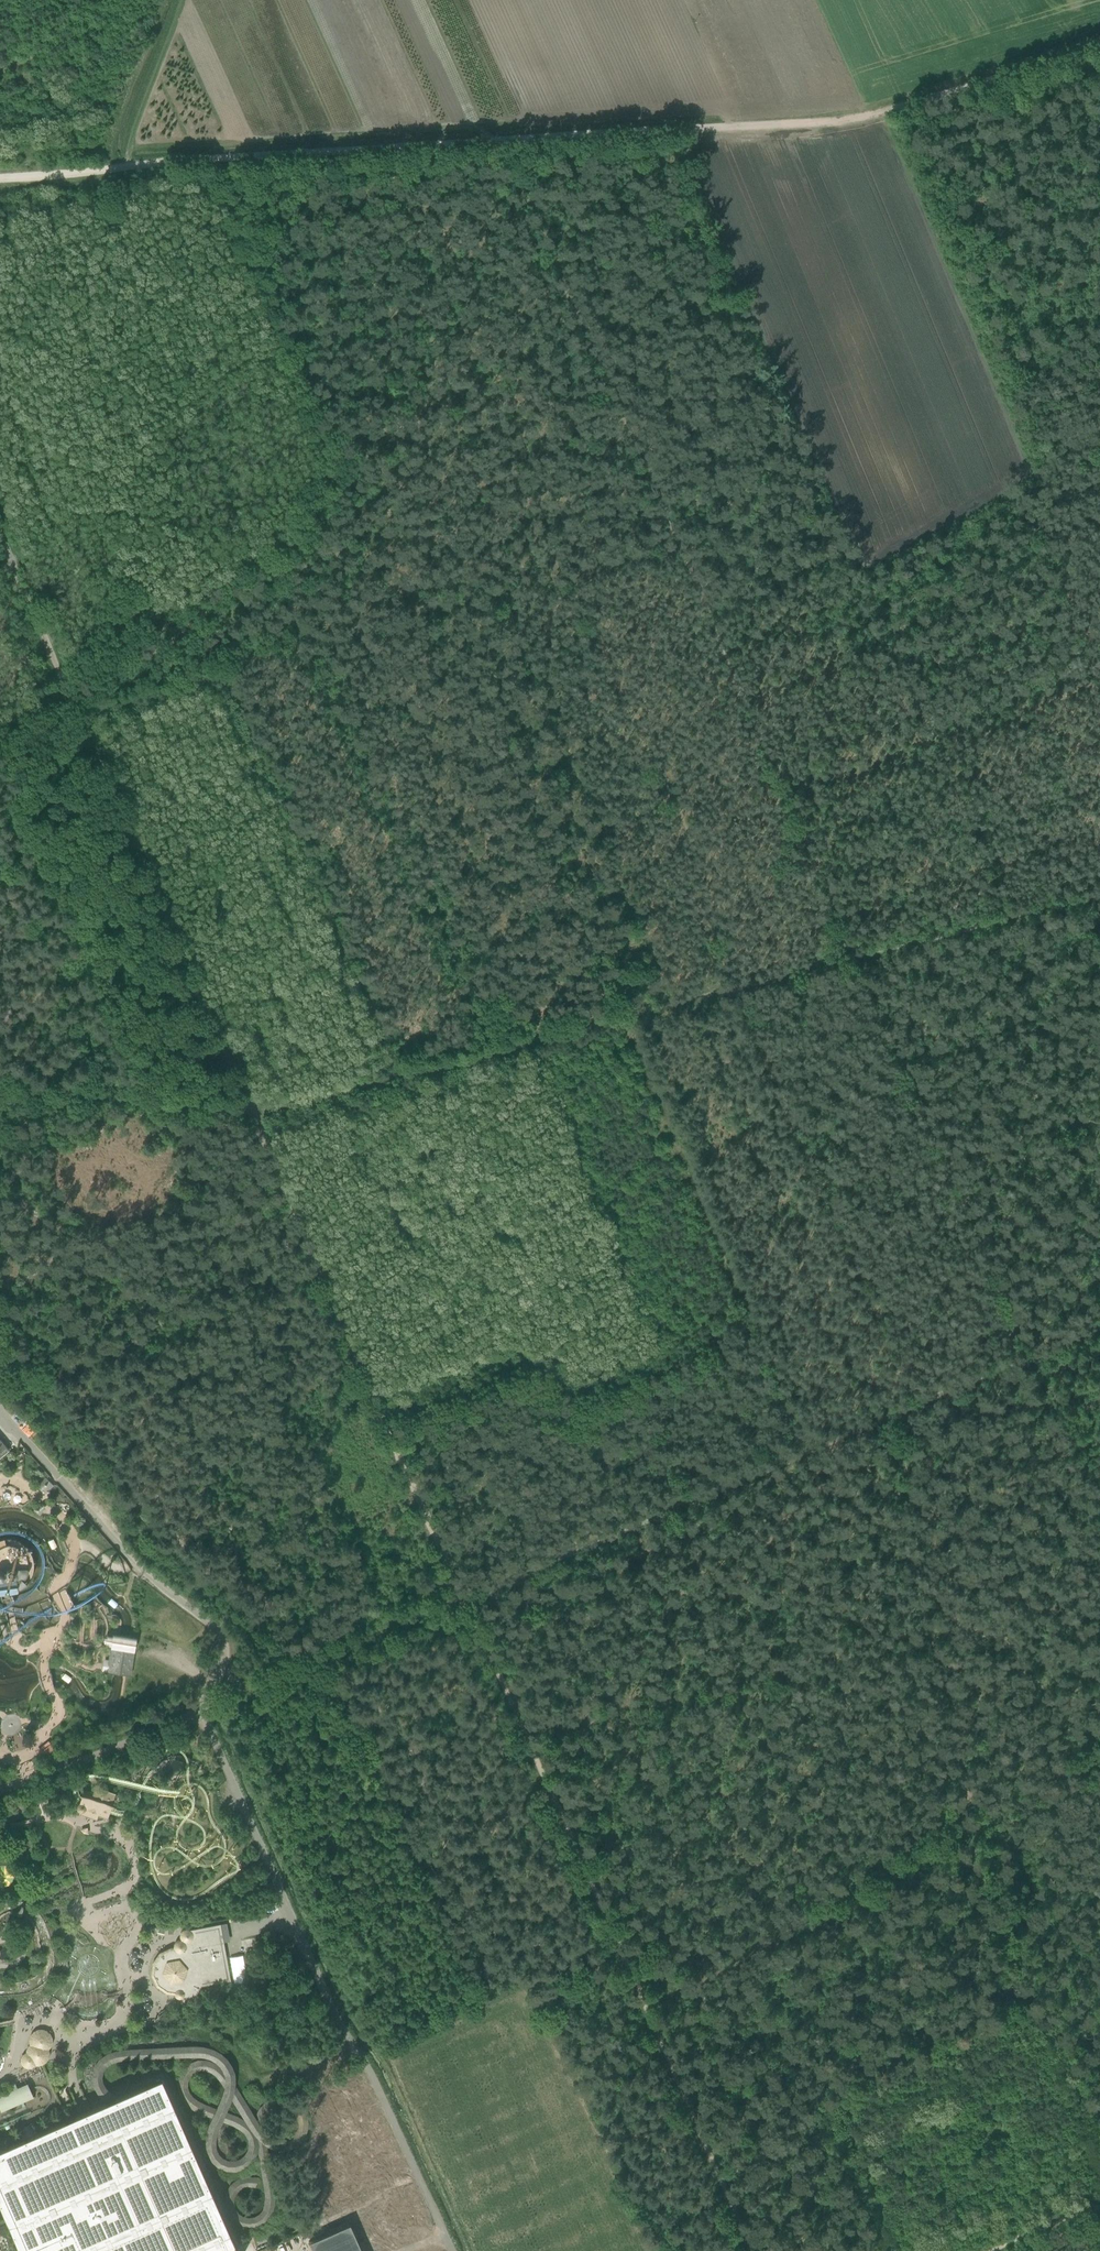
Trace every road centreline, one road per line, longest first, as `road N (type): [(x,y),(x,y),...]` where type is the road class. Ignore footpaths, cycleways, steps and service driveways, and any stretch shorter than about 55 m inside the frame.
road 1 (track): [(752,2250),(255,1115)]
road 2 (track): [(452,2250),(367,2066),(333,2014),(203,1706),(225,1643),(218,1624),(130,1556),(0,1411)]
road 3 (track): [(1099,1329),(203,1706)]
road 4 (track): [(497,142),(856,956)]
road 5 (track): [(0,536),(255,1115)]
road 6 (track): [(255,1115),(856,956)]
road 7 (track): [(497,142),(839,122),(1099,47)]
road 8 (track): [(0,177),(497,142)]
road 9 (track): [(1027,1362),(856,956)]
road 10 (track): [(255,1115),(0,1093)]
road 11 (track): [(856,956),(1099,896)]
road 12 (track): [(126,166),(183,0)]

